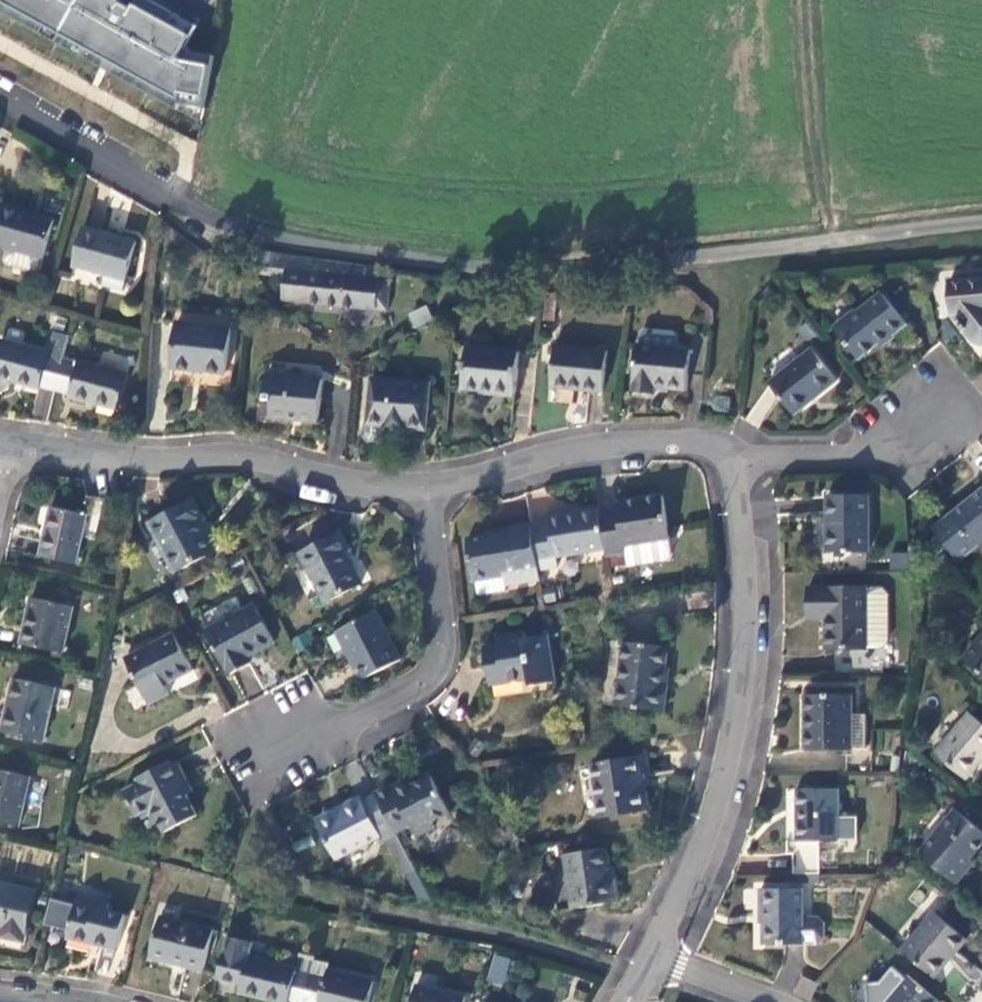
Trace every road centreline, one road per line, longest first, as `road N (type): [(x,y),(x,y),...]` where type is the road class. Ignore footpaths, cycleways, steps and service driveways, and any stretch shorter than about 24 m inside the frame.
road 1 (unclassified): [(981,221),(508,273),(239,231)]
road 2 (residential): [(650,958),(701,848),(736,709),(743,562),(727,459)]
road 3 (residential): [(4,447),(162,460),(223,455),(373,485),(432,486)]
road 4 (residential): [(432,486),(447,628),(438,671),(416,693),(355,721),(285,737)]
road 5 (residential): [(432,486),(564,449),(689,444),(727,459)]
road 6 (unclassified): [(0,103),(157,195),(239,231)]
road 7 (residential): [(727,459),(838,460),(897,451),(981,417)]
road 8 (residential): [(650,958),(775,1001)]

